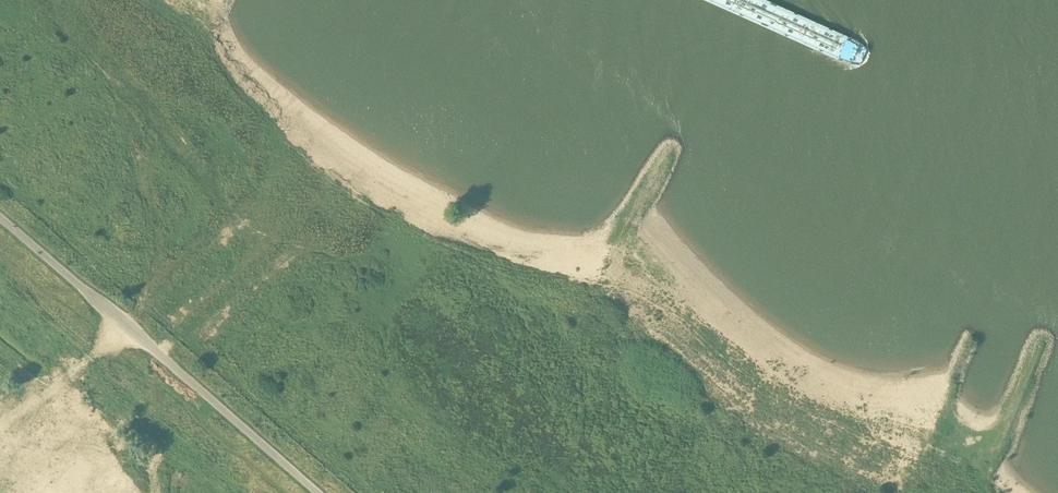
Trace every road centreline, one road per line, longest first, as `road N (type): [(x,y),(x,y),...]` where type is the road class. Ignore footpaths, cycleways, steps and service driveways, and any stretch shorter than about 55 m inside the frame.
road 1 (unclassified): [(319,492),(0,217)]

